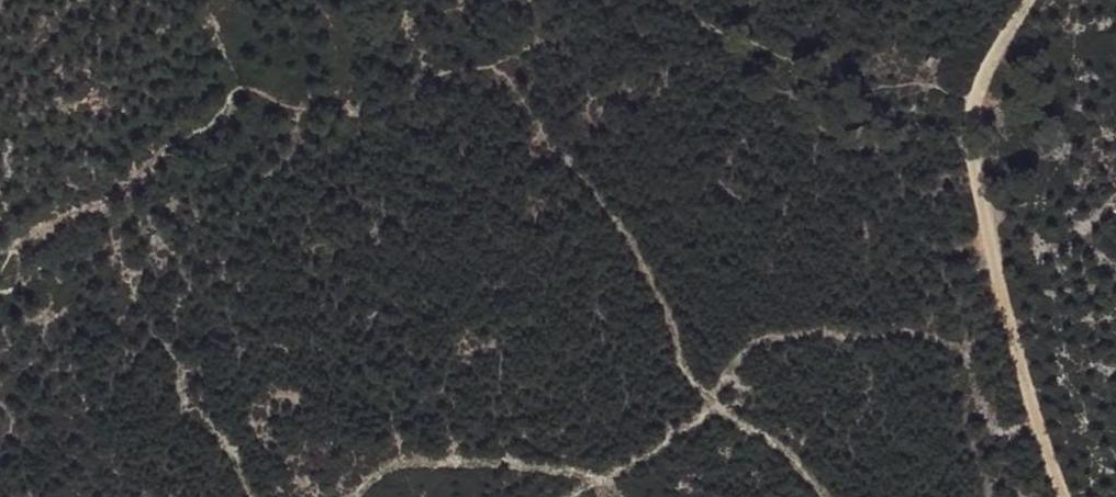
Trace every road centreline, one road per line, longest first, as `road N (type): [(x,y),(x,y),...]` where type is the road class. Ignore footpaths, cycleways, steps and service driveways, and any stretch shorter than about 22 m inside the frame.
road 1 (track): [(1077,496),(996,236),(993,50),(1024,0)]

